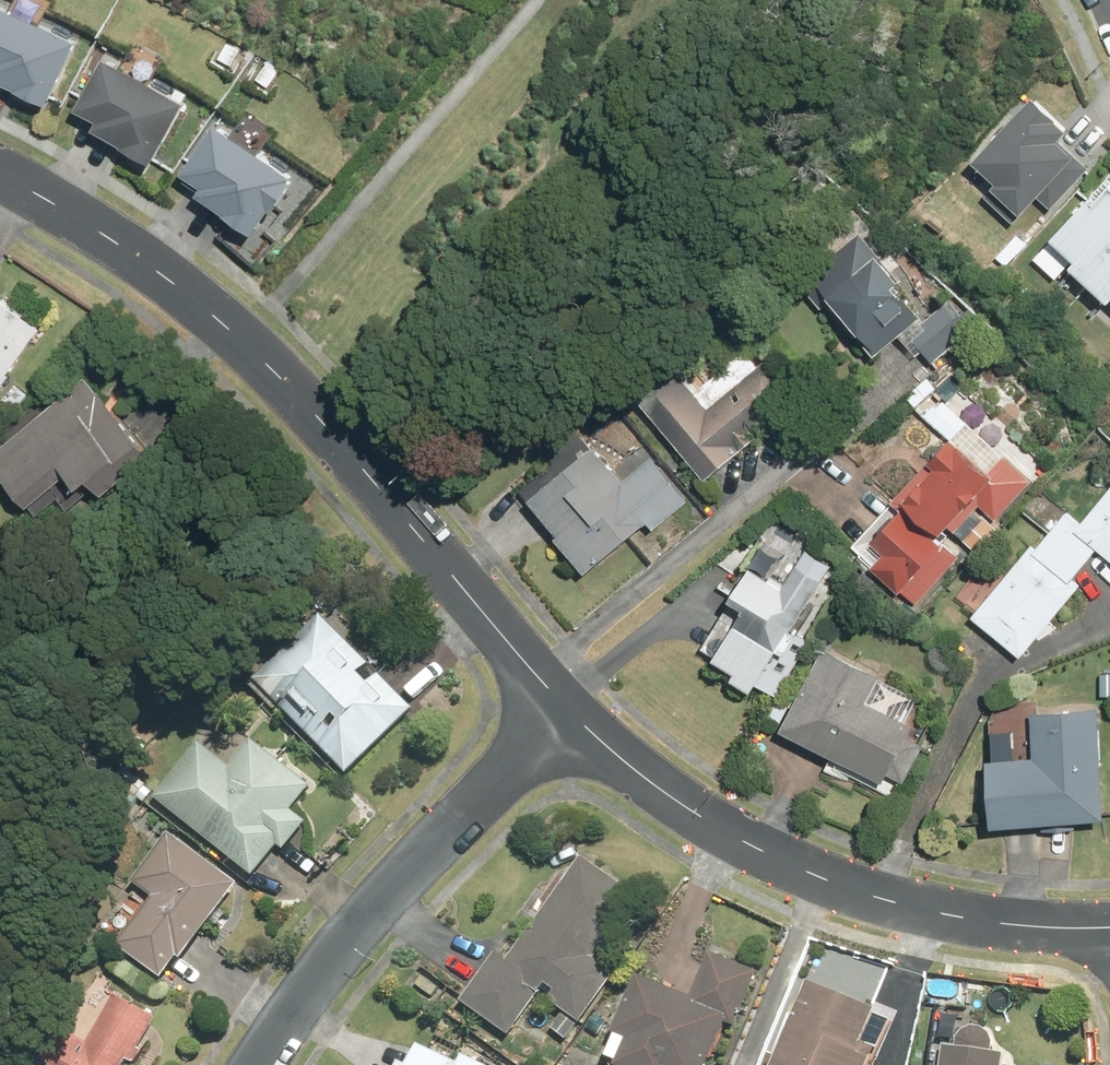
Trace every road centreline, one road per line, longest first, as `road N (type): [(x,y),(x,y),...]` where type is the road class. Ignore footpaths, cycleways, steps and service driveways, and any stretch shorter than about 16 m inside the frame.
road 1 (residential): [(567,705),(244,340),(144,260),(0,174)]
road 2 (residential): [(1109,925),(997,922),(854,884),(762,846),(673,796),(567,705)]
road 3 (residential): [(261,1064),(319,977),(567,705)]

